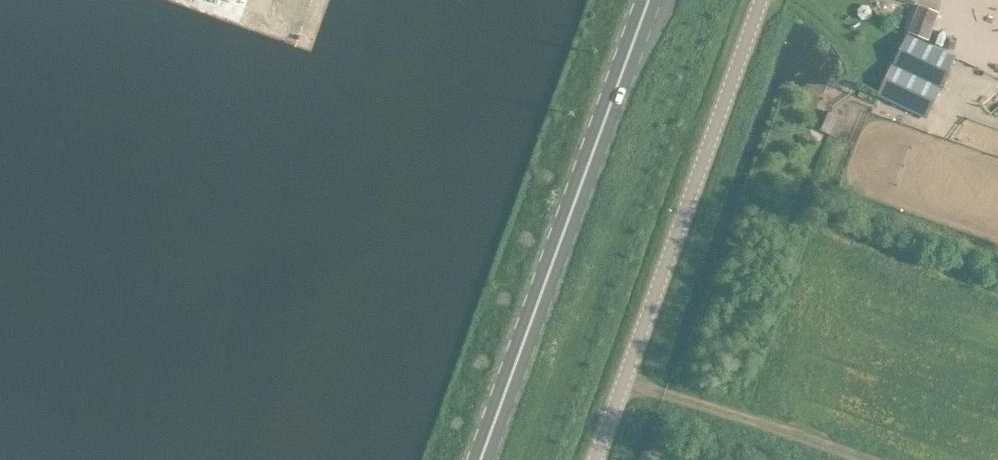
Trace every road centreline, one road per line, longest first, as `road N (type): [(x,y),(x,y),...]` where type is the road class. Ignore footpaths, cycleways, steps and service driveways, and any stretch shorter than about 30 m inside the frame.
road 1 (primary): [(482,459),(651,0)]
road 2 (unclassified): [(595,459),(762,0)]

